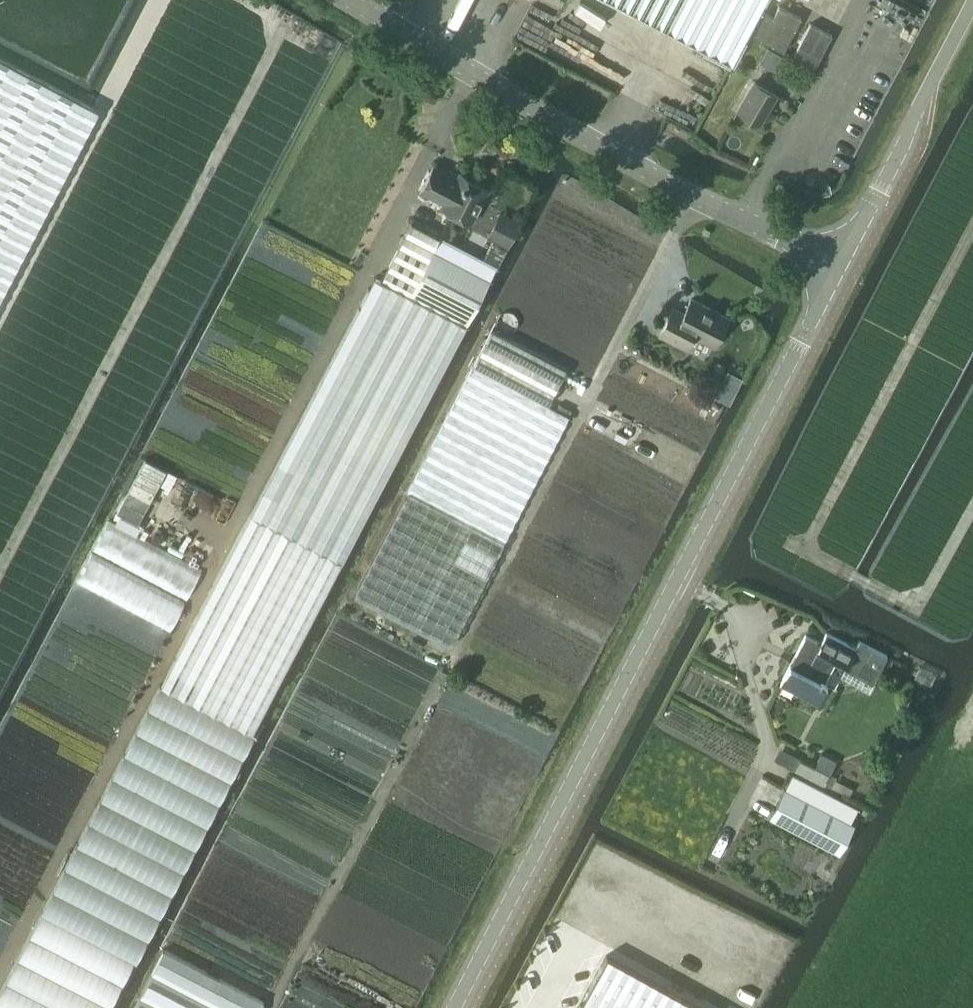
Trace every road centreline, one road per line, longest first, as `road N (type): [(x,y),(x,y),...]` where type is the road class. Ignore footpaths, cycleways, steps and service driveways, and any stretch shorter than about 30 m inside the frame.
road 1 (track): [(0,971),(471,76)]
road 2 (track): [(695,194),(271,1007)]
road 3 (unclassified): [(454,1007),(841,267)]
road 4 (track): [(248,0),(286,20),(0,567)]
road 5 (track): [(972,507),(922,599),(904,604),(802,550),(972,229)]
road 6 (unclassified): [(841,267),(341,0)]
road 7 (unclassified): [(841,267),(972,3)]
road 8 (track): [(101,117),(161,0)]

